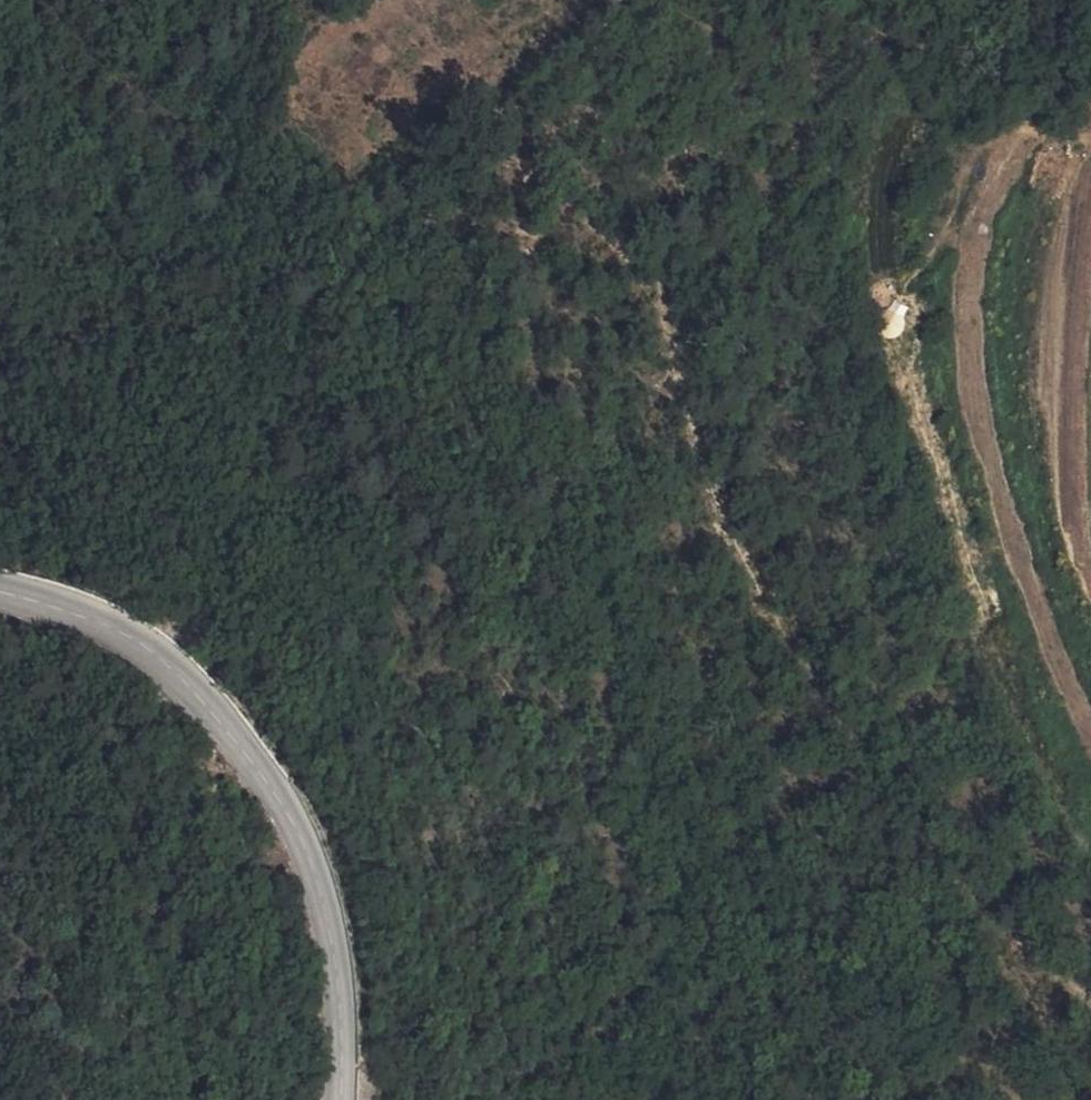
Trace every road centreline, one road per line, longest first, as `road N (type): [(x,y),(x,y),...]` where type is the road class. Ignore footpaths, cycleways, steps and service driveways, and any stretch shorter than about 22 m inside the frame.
road 1 (secondary): [(340,1099),(331,935),(310,856),(270,780),(155,653),(69,615),(0,596)]

